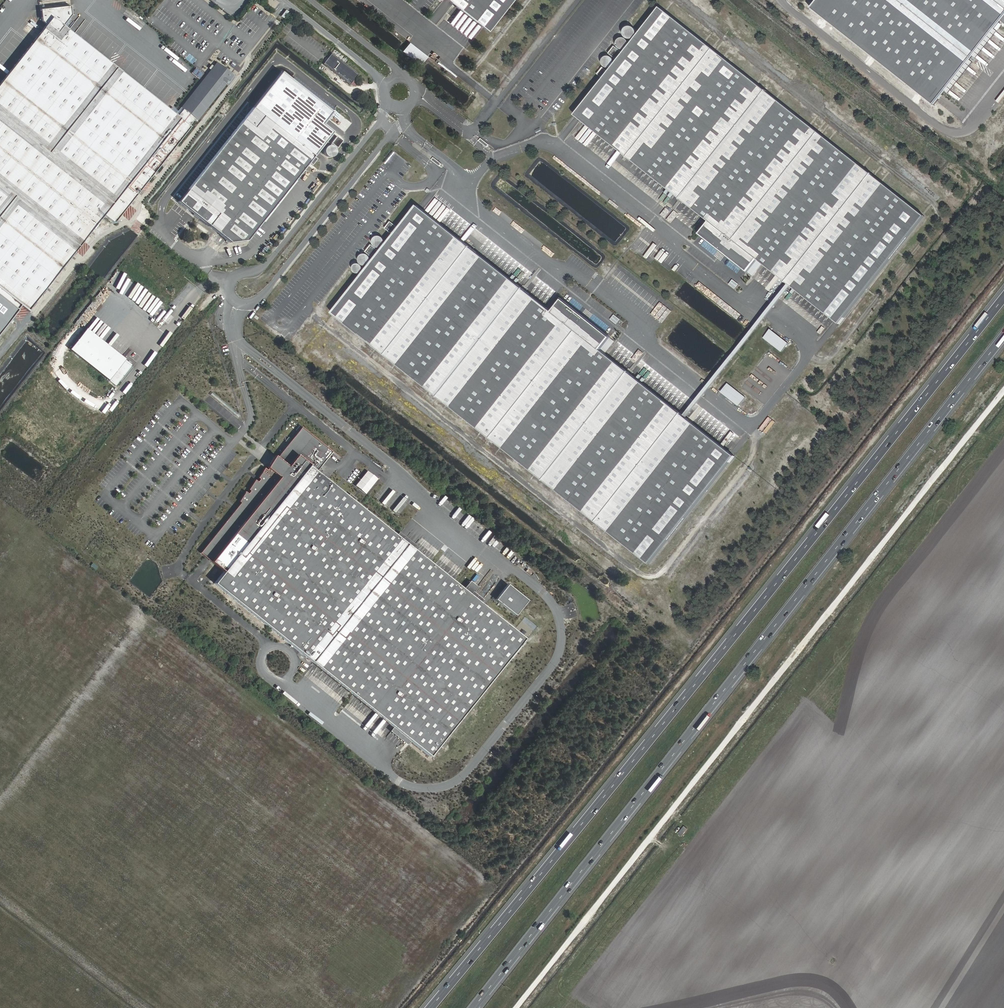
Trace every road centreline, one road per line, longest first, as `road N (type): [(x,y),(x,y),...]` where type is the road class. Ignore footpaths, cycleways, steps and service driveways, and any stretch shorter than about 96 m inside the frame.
road 1 (motorway): [(1003,299),(430,1007)]
road 2 (motorway): [(474,1007),(1003,337)]
road 3 (track): [(1003,393),(518,1007)]
road 4 (track): [(754,433),(750,461),(662,574),(648,577),(305,308)]
road 5 (track): [(676,0),(938,209),(937,225),(830,359),(807,355)]
road 6 (unclassified): [(384,99),(378,125),(265,267),(234,275),(232,300),(255,305),(266,296),(412,109)]
road 7 (track): [(248,50),(251,60),(123,224),(101,231),(32,318),(0,293)]
road 8 (track): [(0,558),(215,291),(228,288)]
road 9 (track): [(150,1007),(0,893)]
road 10 (unclassified): [(285,0),(385,88)]
road 11 (unclassified): [(404,76),(309,0)]

